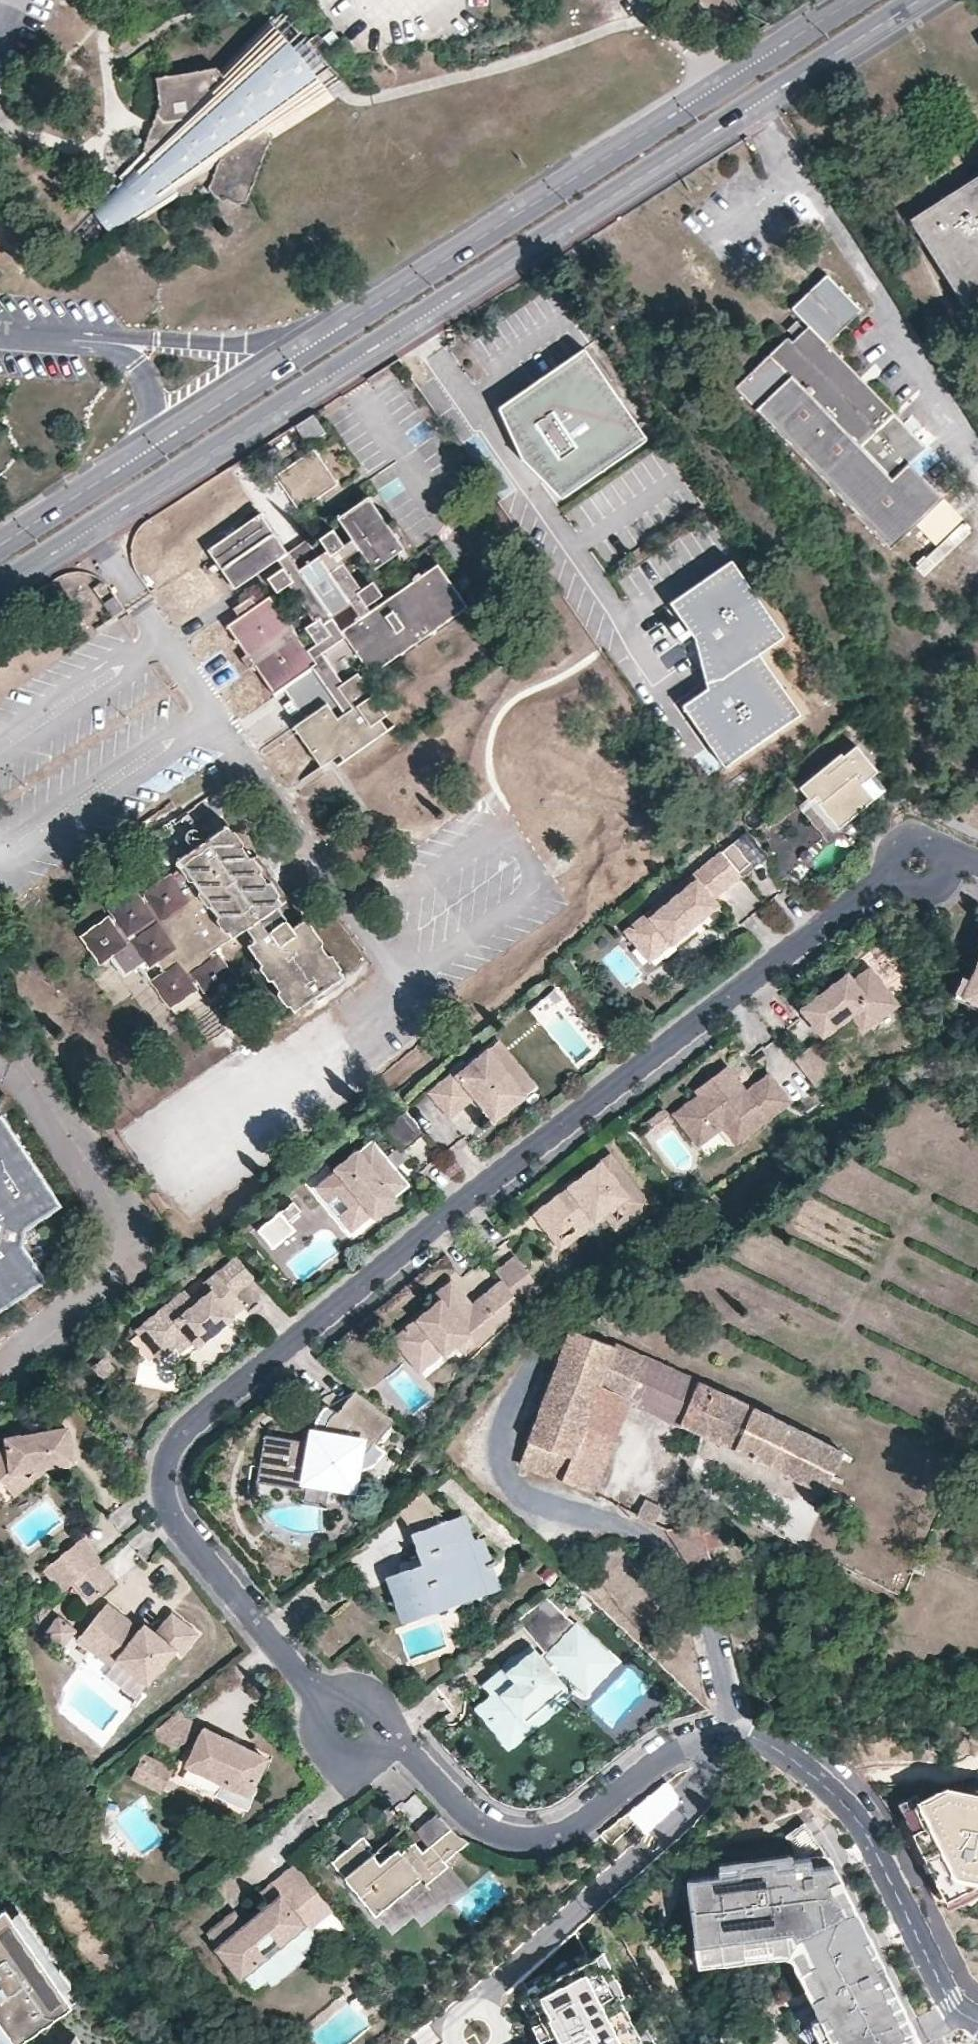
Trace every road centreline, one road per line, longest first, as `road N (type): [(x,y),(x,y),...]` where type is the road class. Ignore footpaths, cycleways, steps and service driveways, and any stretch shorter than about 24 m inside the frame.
road 1 (residential): [(892,876),(567,1117),(202,1411),(168,1451),(162,1500),(183,1539),(320,1700)]
road 2 (secondary): [(0,590),(924,0)]
road 3 (secondary): [(863,0),(0,551)]
road 4 (residential): [(387,1733),(472,1822),(526,1841),(566,1834),(650,1768),(703,1745),(747,1741)]
road 5 (residential): [(747,1741),(806,1771),(854,1814),(953,2009),(977,2023)]
road 6 (residential): [(519,1498),(649,1543),(680,1587),(747,1741)]
road 7 (residential): [(387,1733),(370,1758),(331,1760),(310,1727),(320,1700)]

